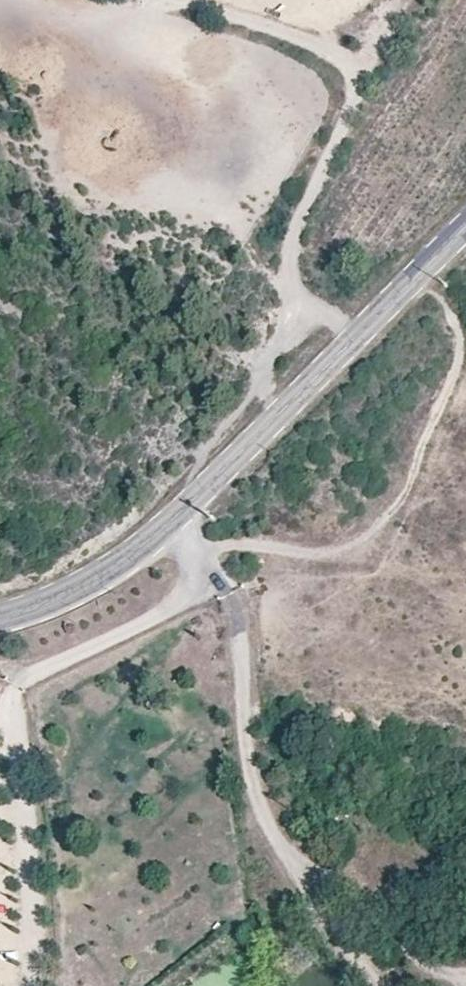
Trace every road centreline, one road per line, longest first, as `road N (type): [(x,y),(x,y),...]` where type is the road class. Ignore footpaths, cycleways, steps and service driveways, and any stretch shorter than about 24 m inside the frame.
road 1 (tertiary): [(465,227),(153,532),(109,570),(0,619)]
road 2 (track): [(154,0),(330,54),(358,78),(294,221),(267,384),(275,413)]
road 3 (track): [(167,519),(217,563),(245,601),(246,750),(255,797),(338,945),(372,971),(378,985)]

